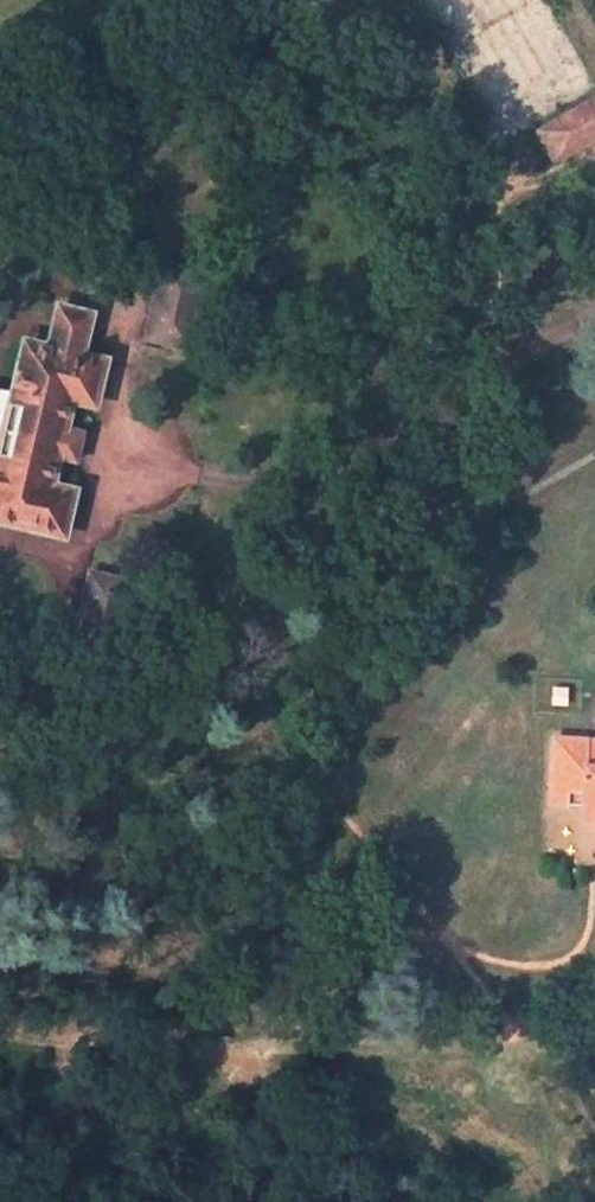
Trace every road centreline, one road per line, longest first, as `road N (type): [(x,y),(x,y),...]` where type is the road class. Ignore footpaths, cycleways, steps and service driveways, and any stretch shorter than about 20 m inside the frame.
road 1 (track): [(0,1026),(46,1039),(494,1054),(594,1046)]
road 2 (track): [(180,1041),(382,1107),(461,1162),(490,1201)]

